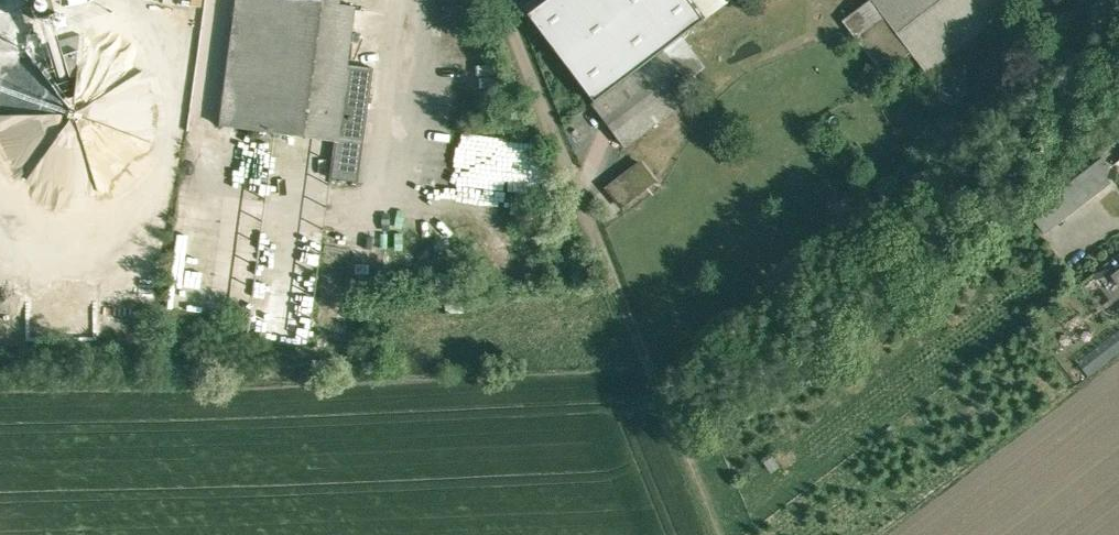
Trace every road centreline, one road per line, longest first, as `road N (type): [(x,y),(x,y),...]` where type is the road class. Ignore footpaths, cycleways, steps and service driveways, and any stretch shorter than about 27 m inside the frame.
road 1 (residential): [(597,225),(501,0)]

